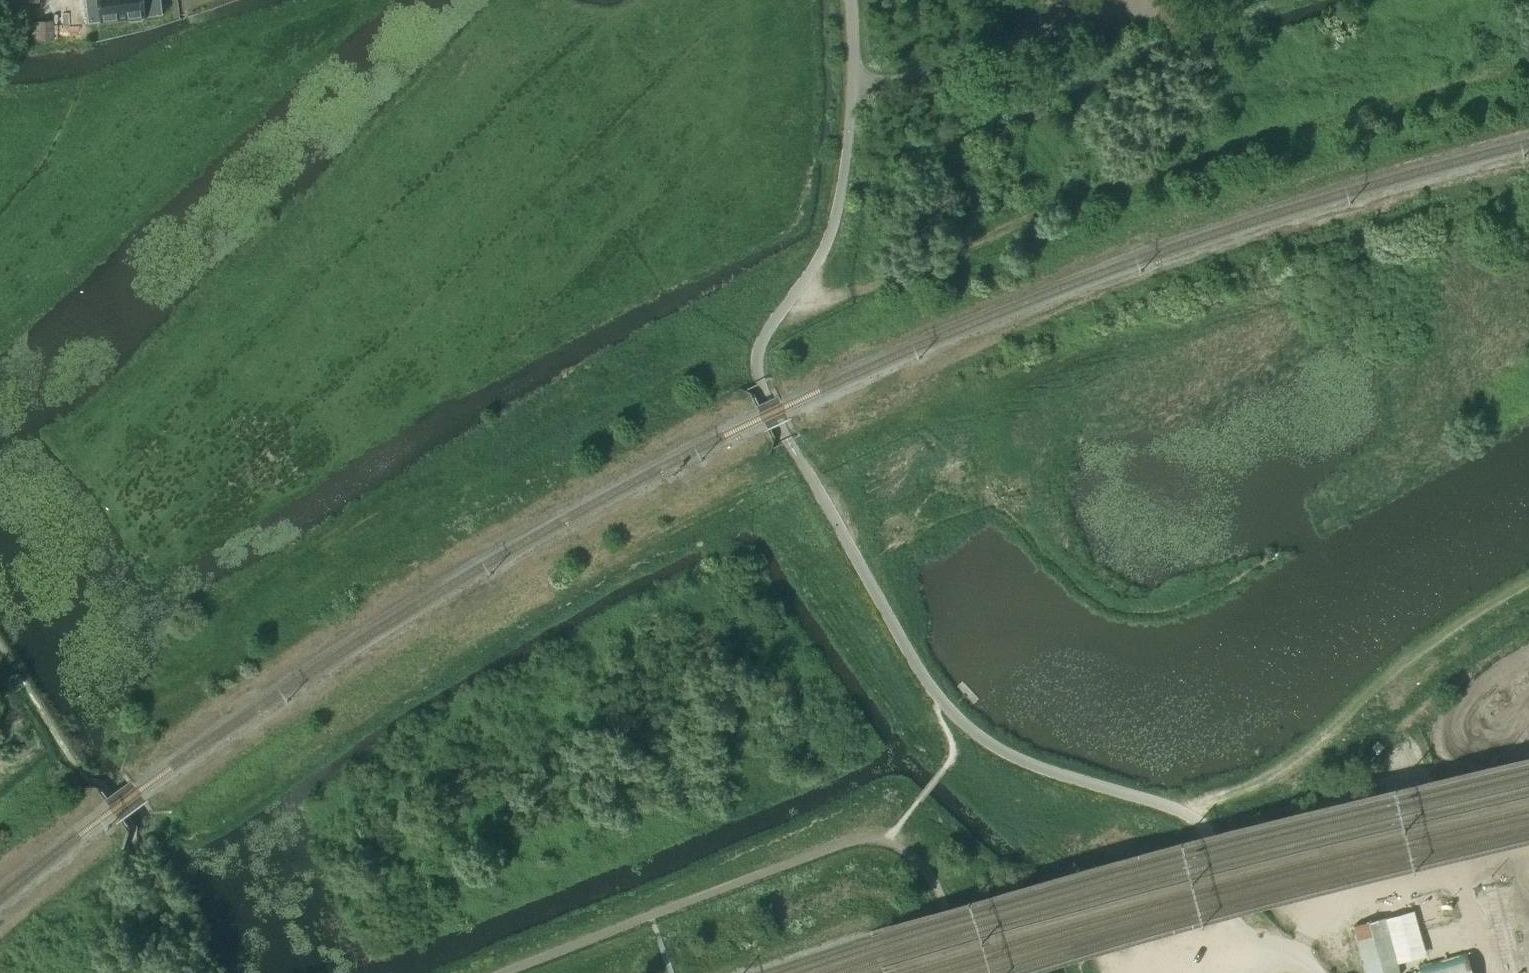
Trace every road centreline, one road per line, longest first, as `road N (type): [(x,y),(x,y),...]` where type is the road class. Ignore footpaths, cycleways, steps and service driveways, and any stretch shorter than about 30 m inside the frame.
road 1 (unclassified): [(1310,972),(1242,927),(1209,829),(1187,813),(1056,774),(957,718),(872,590),(770,404),(757,355),(830,236),(840,197),(853,89),(851,0)]
road 2 (track): [(510,972),(868,838),(898,846),(922,866),(966,972)]

